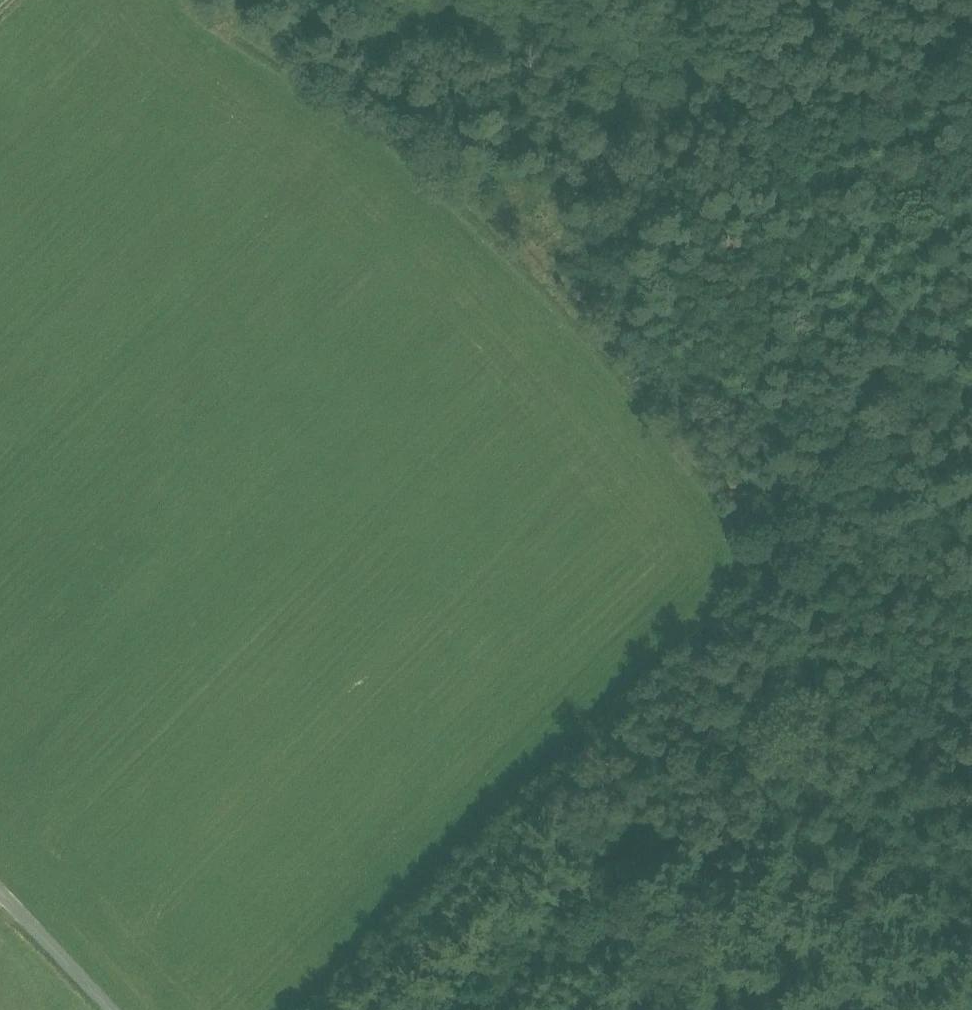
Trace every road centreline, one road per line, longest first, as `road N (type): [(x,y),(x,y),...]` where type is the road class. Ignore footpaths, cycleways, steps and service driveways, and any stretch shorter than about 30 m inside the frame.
road 1 (unclassified): [(0,876),(126,1009)]

